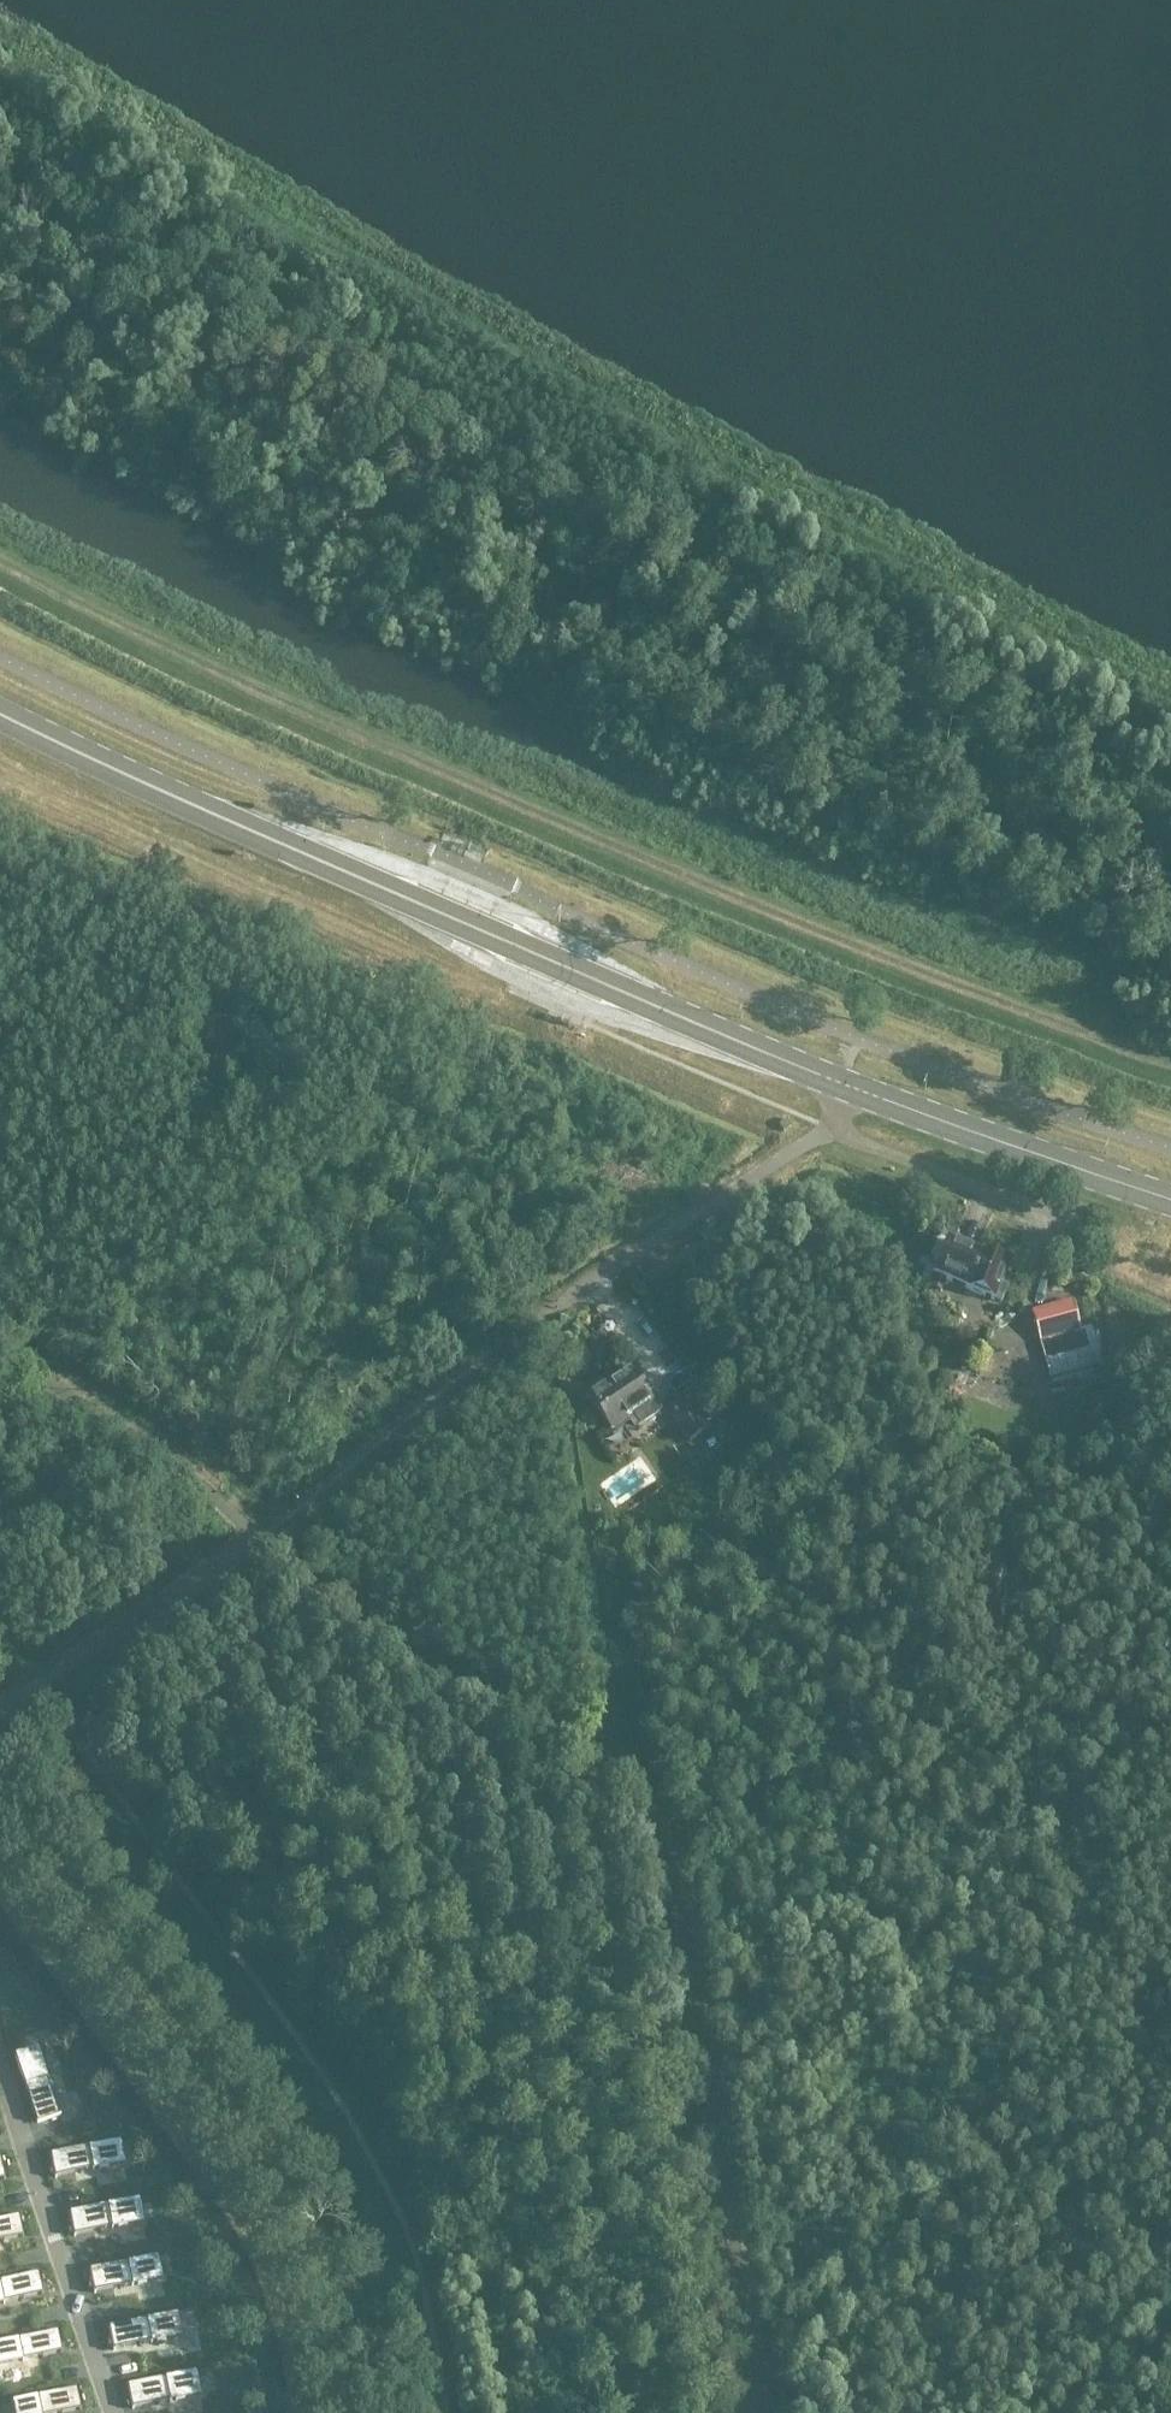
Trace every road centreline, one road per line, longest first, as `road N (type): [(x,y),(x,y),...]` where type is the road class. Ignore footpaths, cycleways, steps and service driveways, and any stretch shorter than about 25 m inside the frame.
road 1 (track): [(1170,1065),(909,971),(254,696),(0,560)]
road 2 (primary): [(843,1084),(0,714)]
road 3 (tertiary): [(335,2412),(320,2320),(273,2208),(0,1825)]
road 4 (unclassified): [(830,1127),(522,1330)]
road 5 (primary): [(1170,1199),(843,1084)]
road 6 (unclassified): [(830,1127),(1057,1219)]

